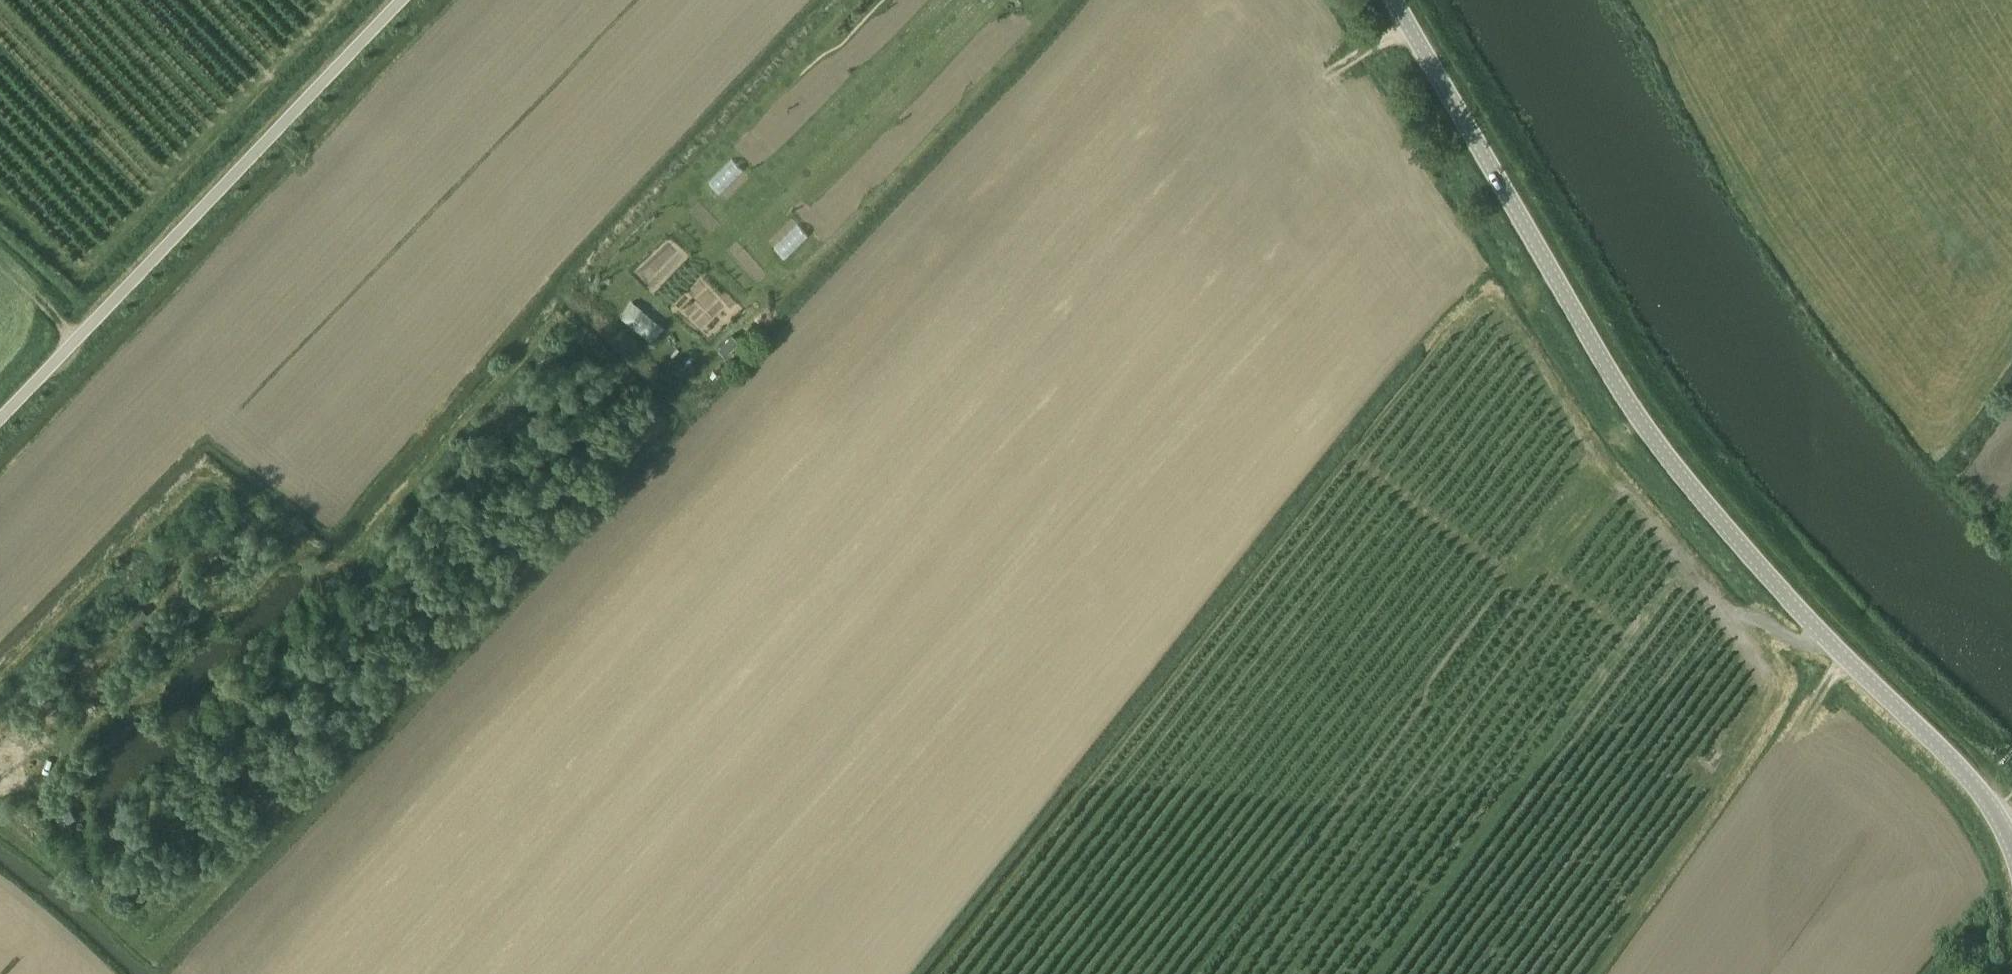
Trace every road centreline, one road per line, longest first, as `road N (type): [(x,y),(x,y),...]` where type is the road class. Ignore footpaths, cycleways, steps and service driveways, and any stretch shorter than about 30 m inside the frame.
road 1 (unclassified): [(2011,844),(1981,791),(1828,640),(1642,423),(1397,0)]
road 2 (unclassified): [(0,417),(400,0)]
road 3 (track): [(151,952),(0,829)]

